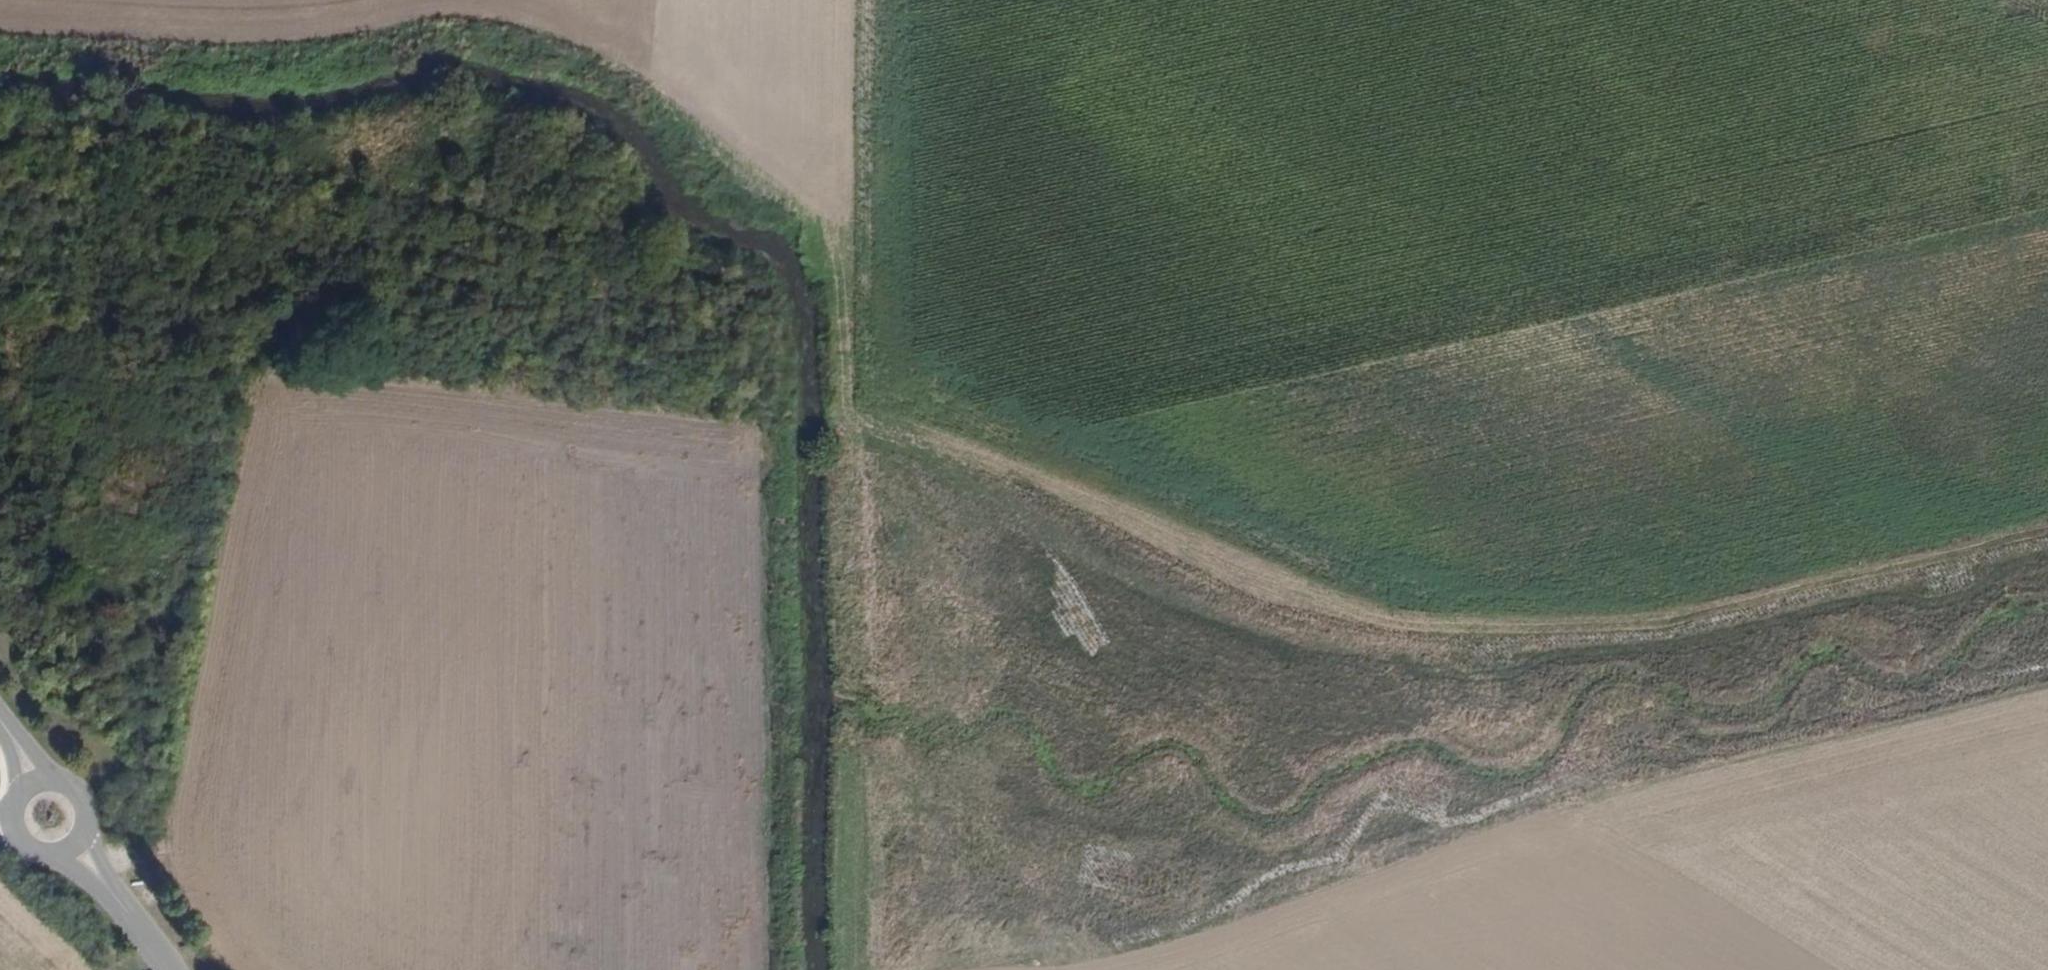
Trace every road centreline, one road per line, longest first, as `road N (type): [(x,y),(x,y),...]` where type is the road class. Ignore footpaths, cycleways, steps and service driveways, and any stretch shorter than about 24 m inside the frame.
road 1 (tertiary): [(77,847),(173,969)]

